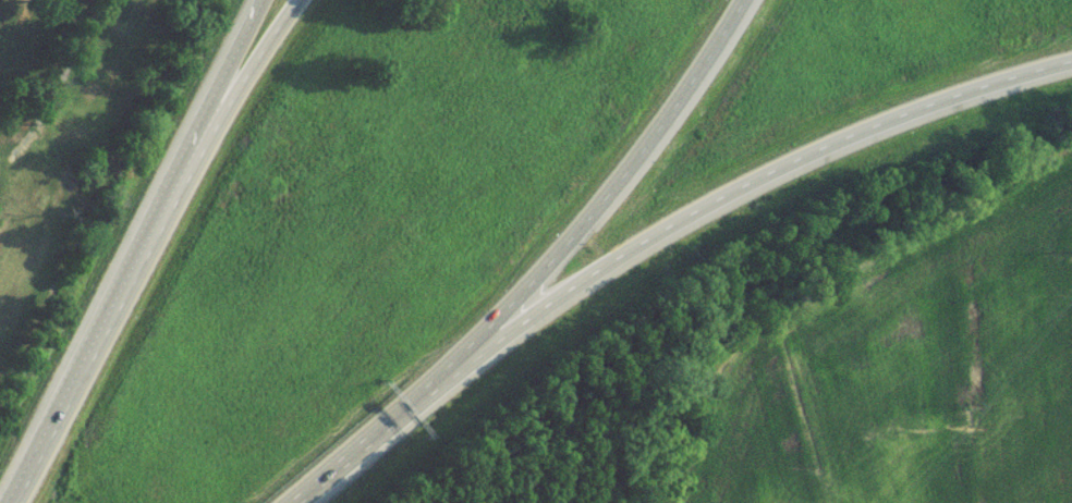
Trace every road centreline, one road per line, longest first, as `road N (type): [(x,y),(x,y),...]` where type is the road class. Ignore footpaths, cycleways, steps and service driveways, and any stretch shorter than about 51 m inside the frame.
road 1 (motorway): [(453,377),(712,208),(949,106),(1071,69)]
road 2 (motorway): [(453,377),(628,179),(748,0)]
road 3 (motorway): [(182,186),(14,502)]
road 4 (motorway): [(306,0),(182,186)]
road 5 (motorway): [(260,0),(182,186)]
road 6 (motorway): [(304,502),(453,377)]

